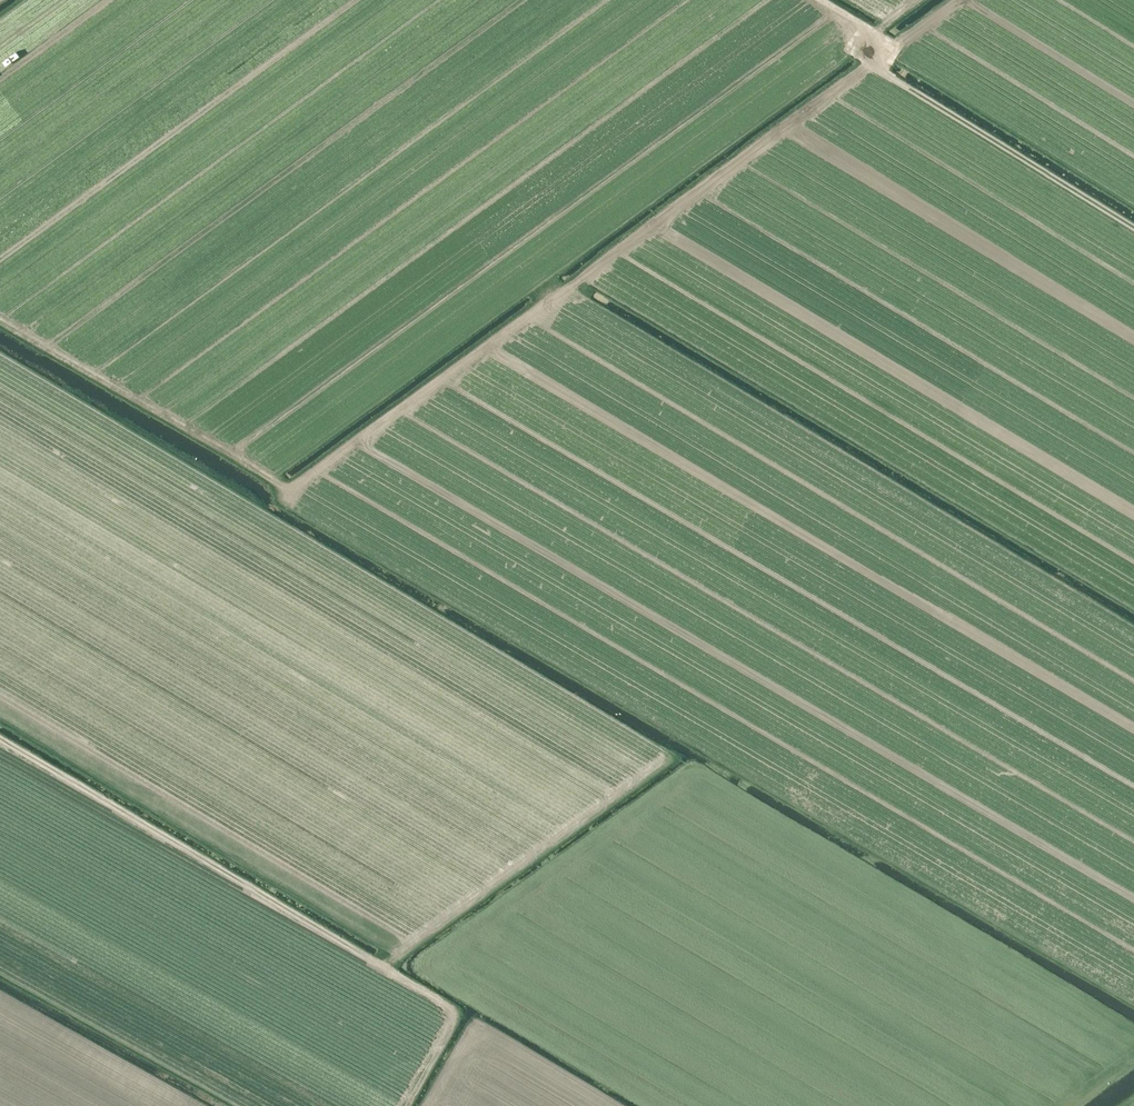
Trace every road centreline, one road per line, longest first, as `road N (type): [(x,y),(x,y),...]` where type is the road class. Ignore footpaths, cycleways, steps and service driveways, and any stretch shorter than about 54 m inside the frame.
road 1 (track): [(888,50),(871,68),(1133,231)]
road 2 (track): [(129,826),(0,748)]

